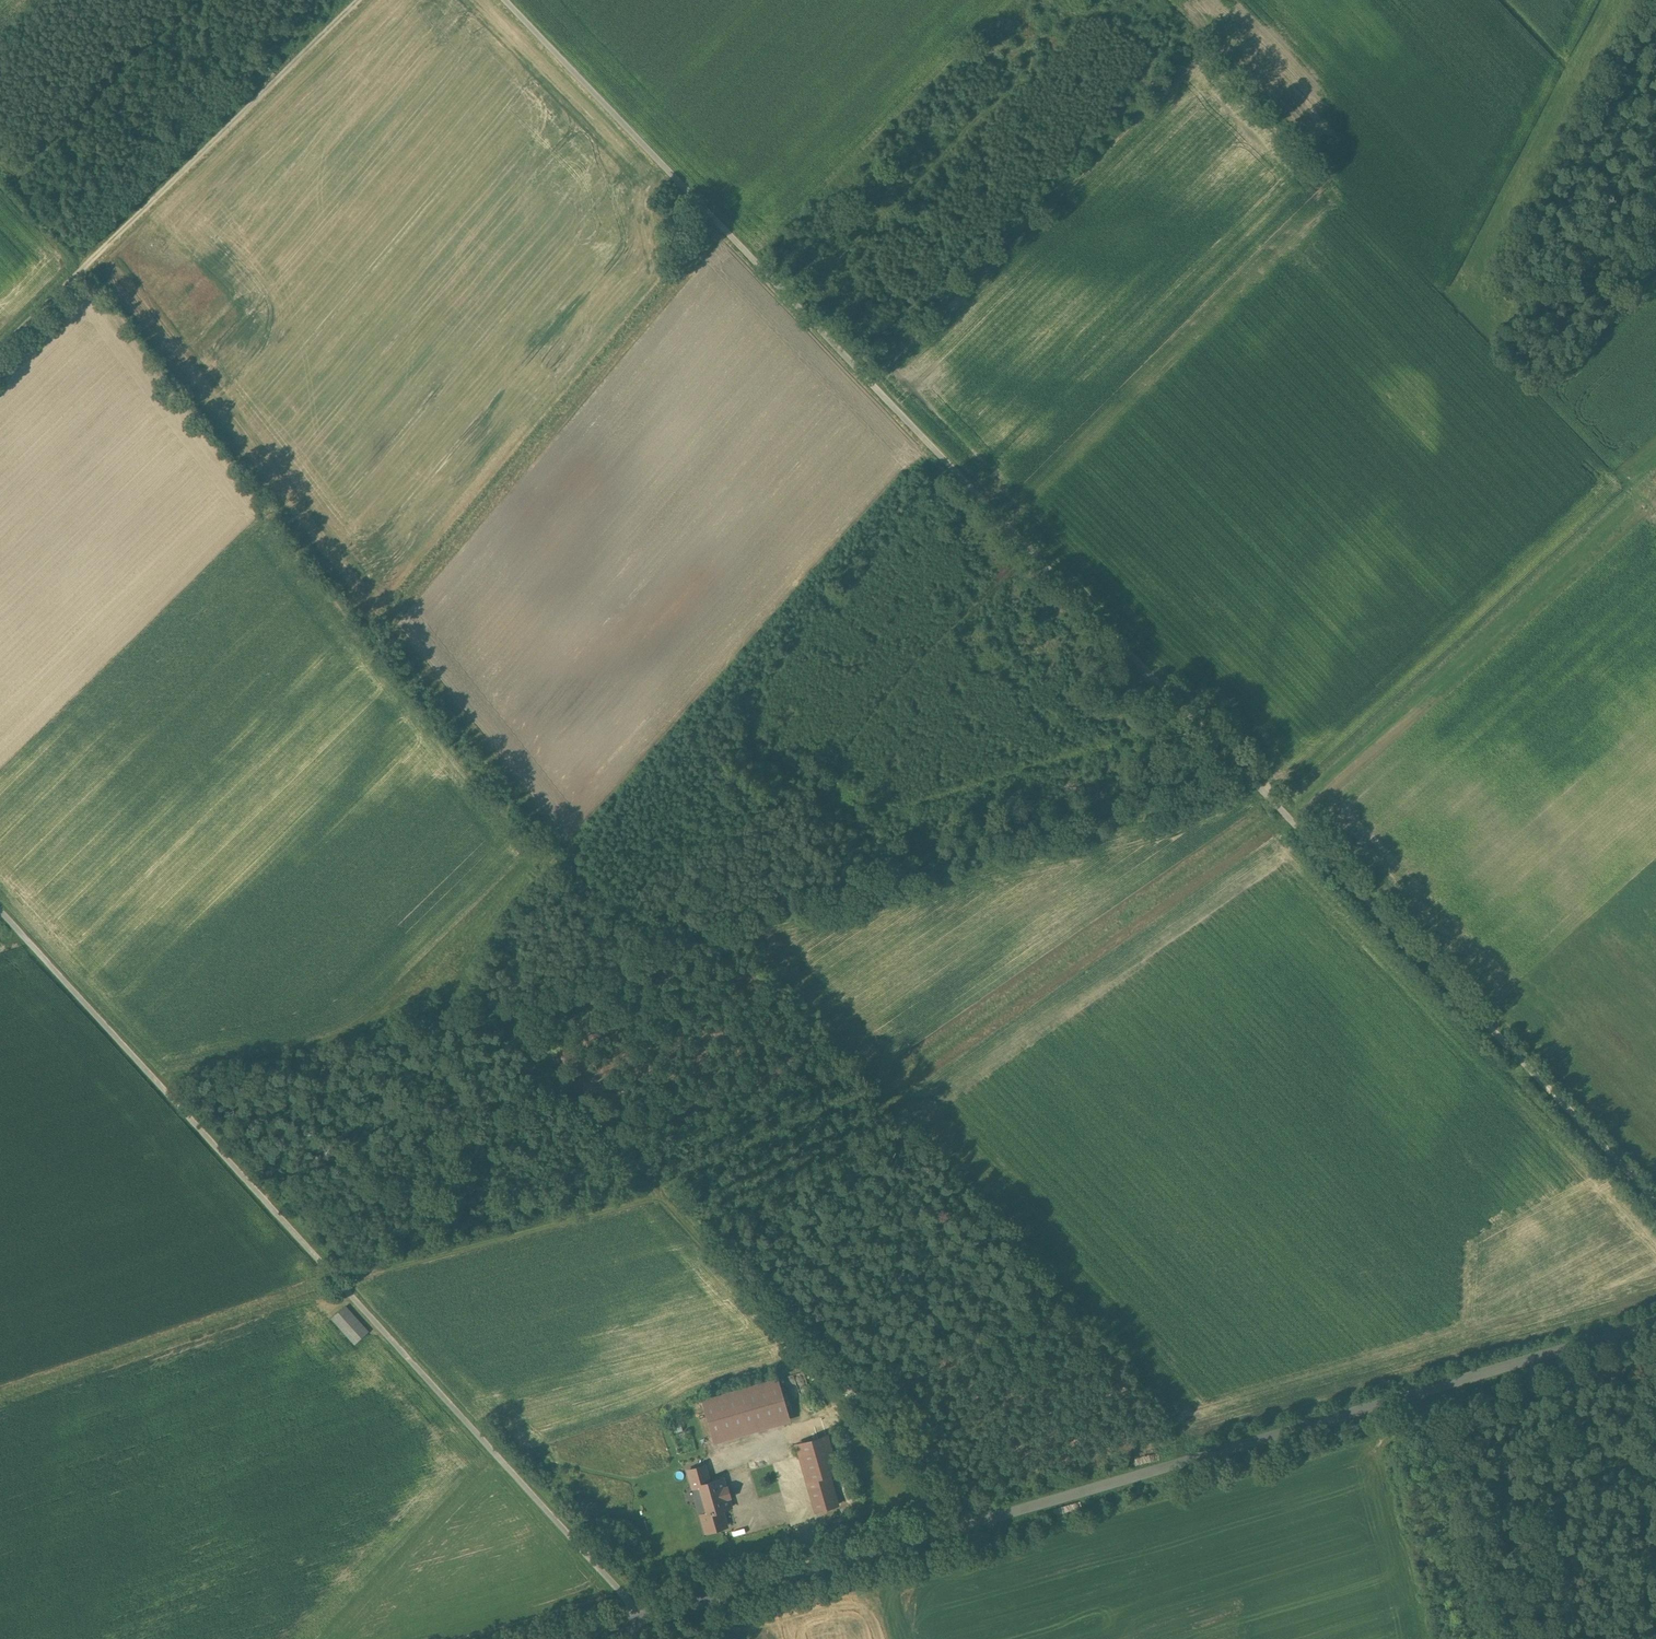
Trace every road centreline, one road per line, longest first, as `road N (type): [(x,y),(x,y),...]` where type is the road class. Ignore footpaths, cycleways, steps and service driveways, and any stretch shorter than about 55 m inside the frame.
road 1 (unclassified): [(1655,1193),(511,0)]
road 2 (unclassified): [(1655,1320),(639,1618)]
road 3 (track): [(639,1618),(626,1589),(0,897)]
road 4 (track): [(0,341),(355,0)]
road 5 (track): [(1428,1387),(1429,1407),(1383,1444),(1424,1595)]

